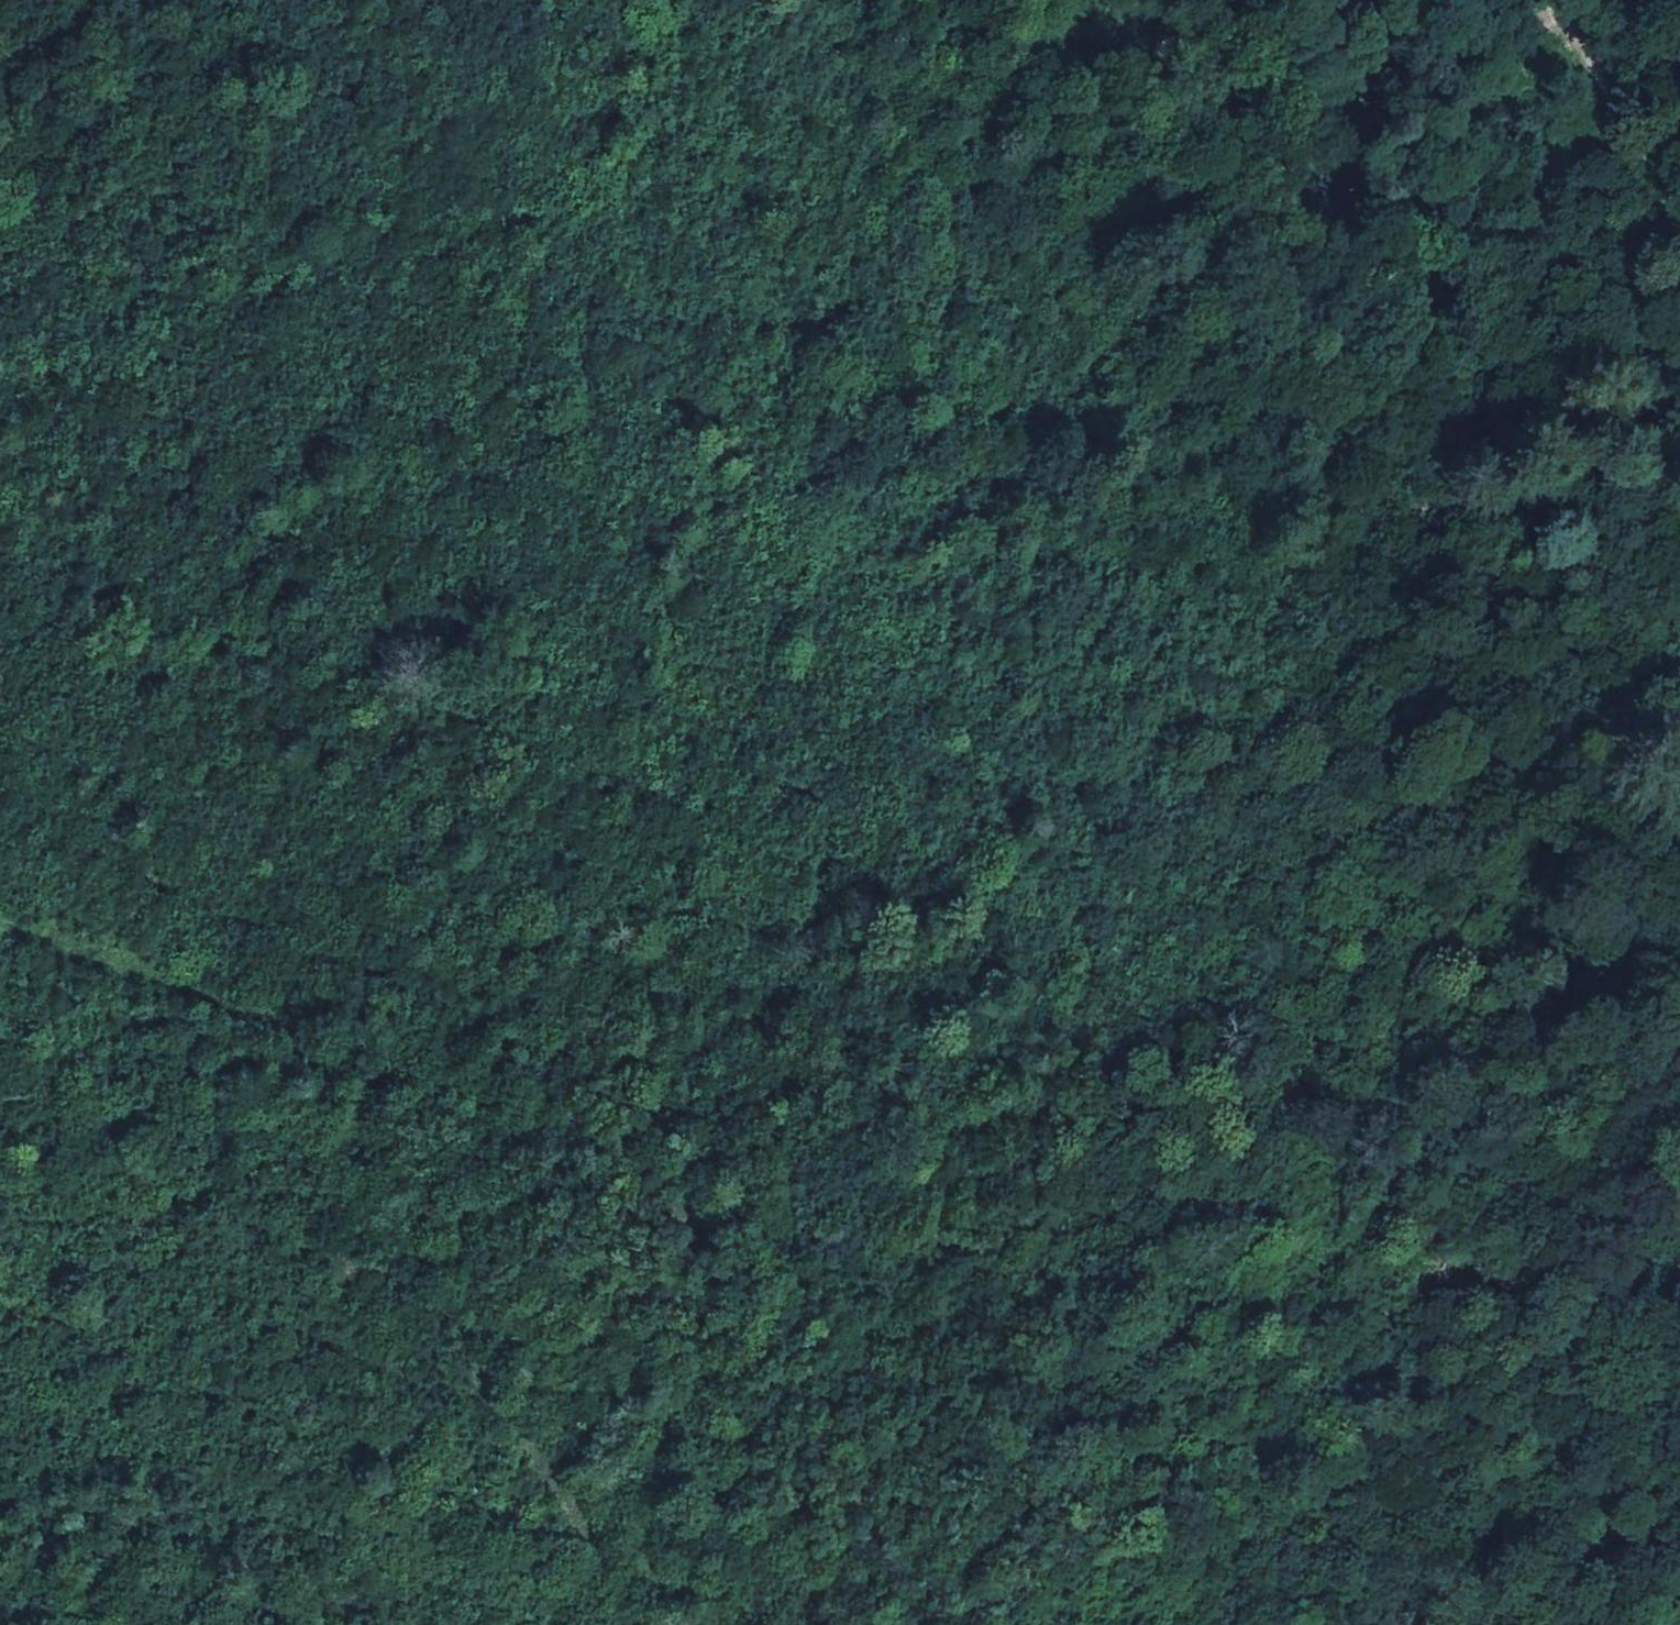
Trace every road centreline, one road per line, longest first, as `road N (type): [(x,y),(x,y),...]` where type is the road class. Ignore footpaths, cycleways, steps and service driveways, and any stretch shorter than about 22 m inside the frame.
road 1 (track): [(1679,223),(1552,0)]

